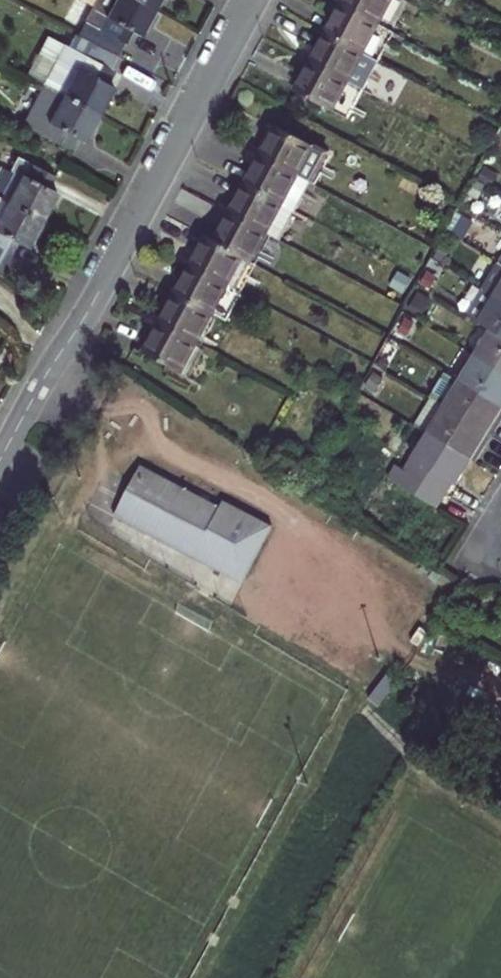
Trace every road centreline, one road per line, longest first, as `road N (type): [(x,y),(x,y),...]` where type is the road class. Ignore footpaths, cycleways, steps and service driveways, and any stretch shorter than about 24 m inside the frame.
road 1 (residential): [(0,458),(94,305),(254,0)]

